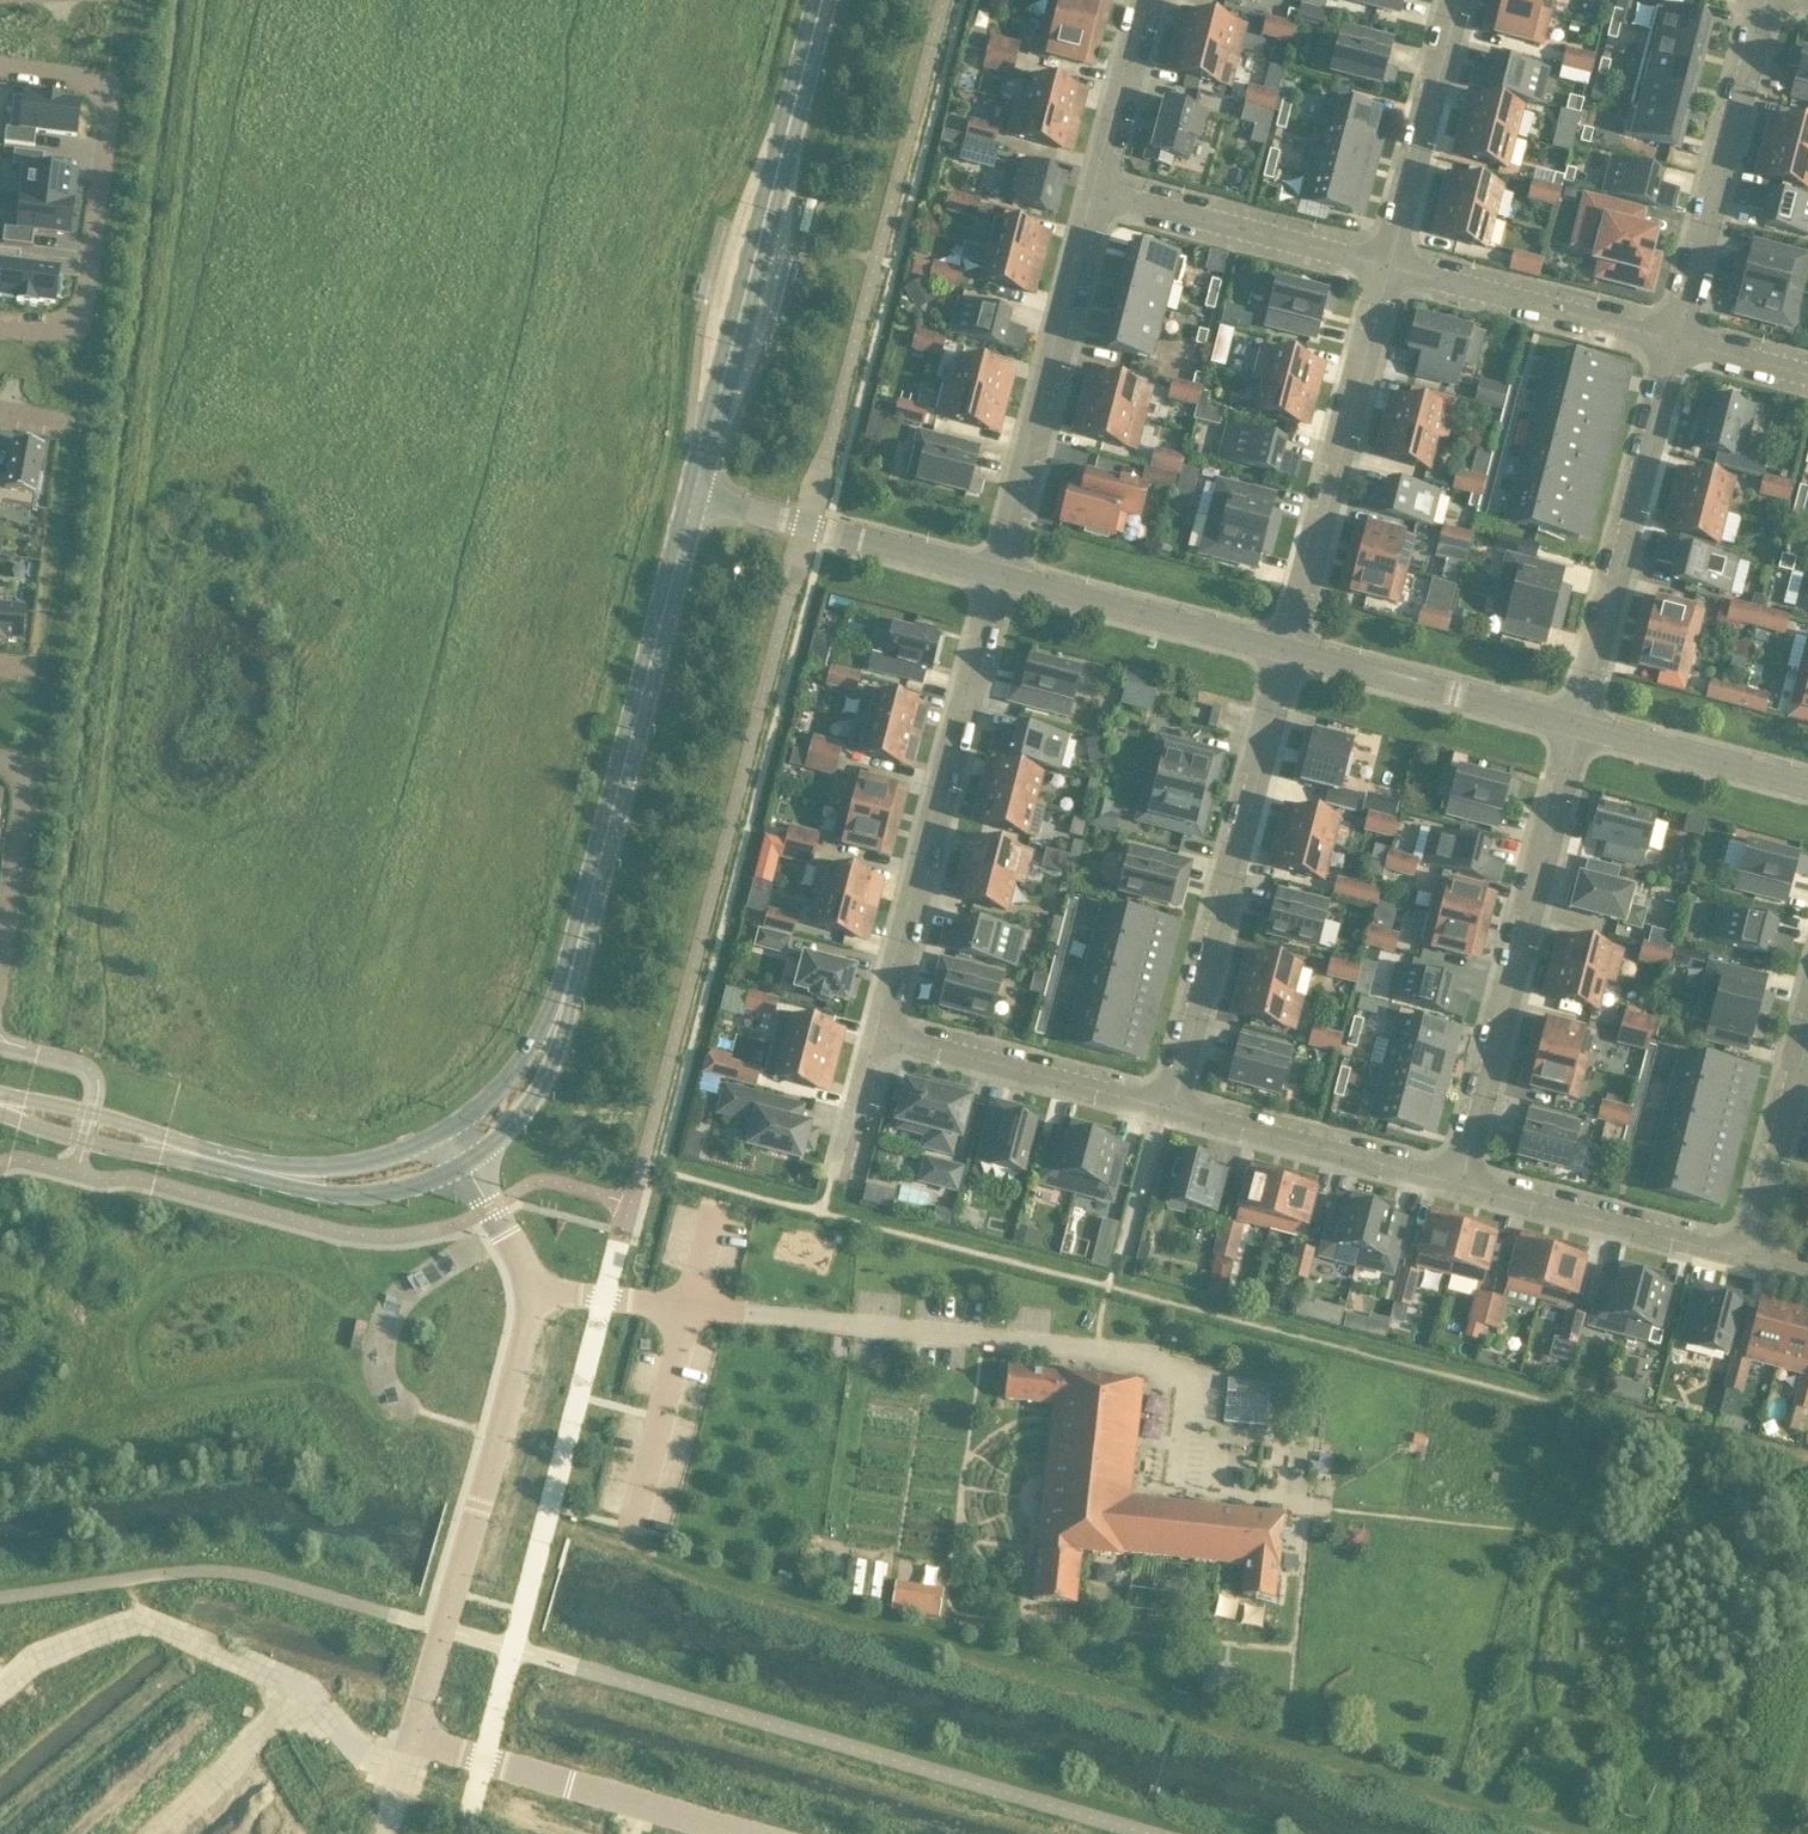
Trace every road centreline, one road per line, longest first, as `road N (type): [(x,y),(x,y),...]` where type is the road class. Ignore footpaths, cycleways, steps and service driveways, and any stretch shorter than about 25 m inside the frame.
road 1 (tertiary): [(570,974),(693,499)]
road 2 (tertiary): [(693,499),(815,27)]
road 3 (tertiary): [(0,1107),(85,1142),(310,1194),(387,1192),(464,1164)]
road 4 (residential): [(401,1782),(364,1757),(312,1690),(138,1621),(34,1654),(0,1692)]
road 5 (residential): [(1286,648),(1162,1106)]
road 6 (residential): [(1459,1184),(1577,726)]
road 7 (residential): [(999,579),(877,1035)]
road 8 (tertiary): [(443,1131),(358,1164),(309,1167),(200,1148),(49,1103),(0,1105)]
road 9 (residential): [(488,1208),(534,1294),(442,1629)]
road 10 (residential): [(0,62),(91,75),(112,100),(84,305),(71,328),(0,328)]
road 11 (residential): [(1099,191),(999,579)]
road 12 (residential): [(1577,726),(1680,342)]
road 13 (residential): [(1390,267),(1286,648)]
road 14 (residential): [(1680,342),(1765,0)]
road 15 (residential): [(412,1740),(746,1833)]
road 16 (residential): [(999,579),(693,499)]
road 17 (residential): [(1459,1184),(1162,1106)]
road 18 (residential): [(1577,726),(1286,648)]
road 19 (residential): [(1390,267),(1099,191)]
road 20 (residential): [(1750,1257),(1459,1184)]
road 21 (residential): [(1680,342),(1390,267)]
road 22 (residential): [(1286,648),(999,579)]
road 23 (residential): [(1162,1106),(877,1035)]
road 24 (residential): [(1460,0),(1390,267)]
road 25 (residential): [(1750,1257),(1807,1025)]
road 26 (residential): [(1807,785),(1577,726)]
road 27 (tertiary): [(464,1164),(514,1123),(550,1072),(570,974)]
road 28 (residential): [(0,972),(23,817),(22,794),(0,764)]
road 29 (tertiary): [(570,974),(512,1071),(443,1131)]
road 30 (residential): [(1145,0),(1099,191)]
road 31 (residential): [(877,1035),(836,1175)]
road 32 (residential): [(1807,373),(1680,342)]

